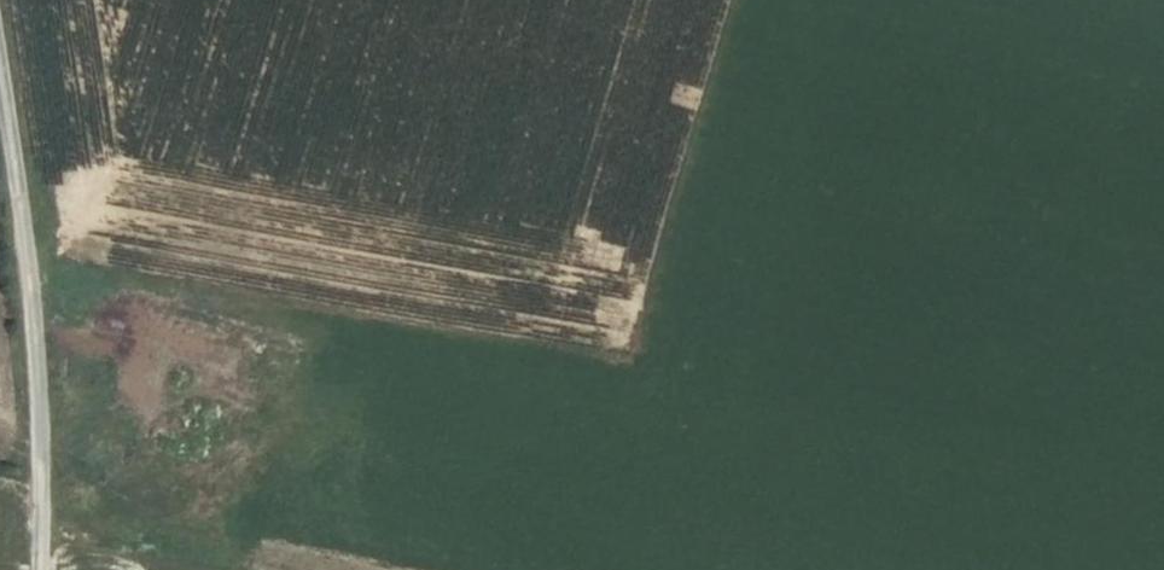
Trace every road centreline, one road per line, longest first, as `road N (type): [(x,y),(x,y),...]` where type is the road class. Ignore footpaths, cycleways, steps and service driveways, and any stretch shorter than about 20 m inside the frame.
road 1 (unclassified): [(0,98),(36,379),(33,569)]

